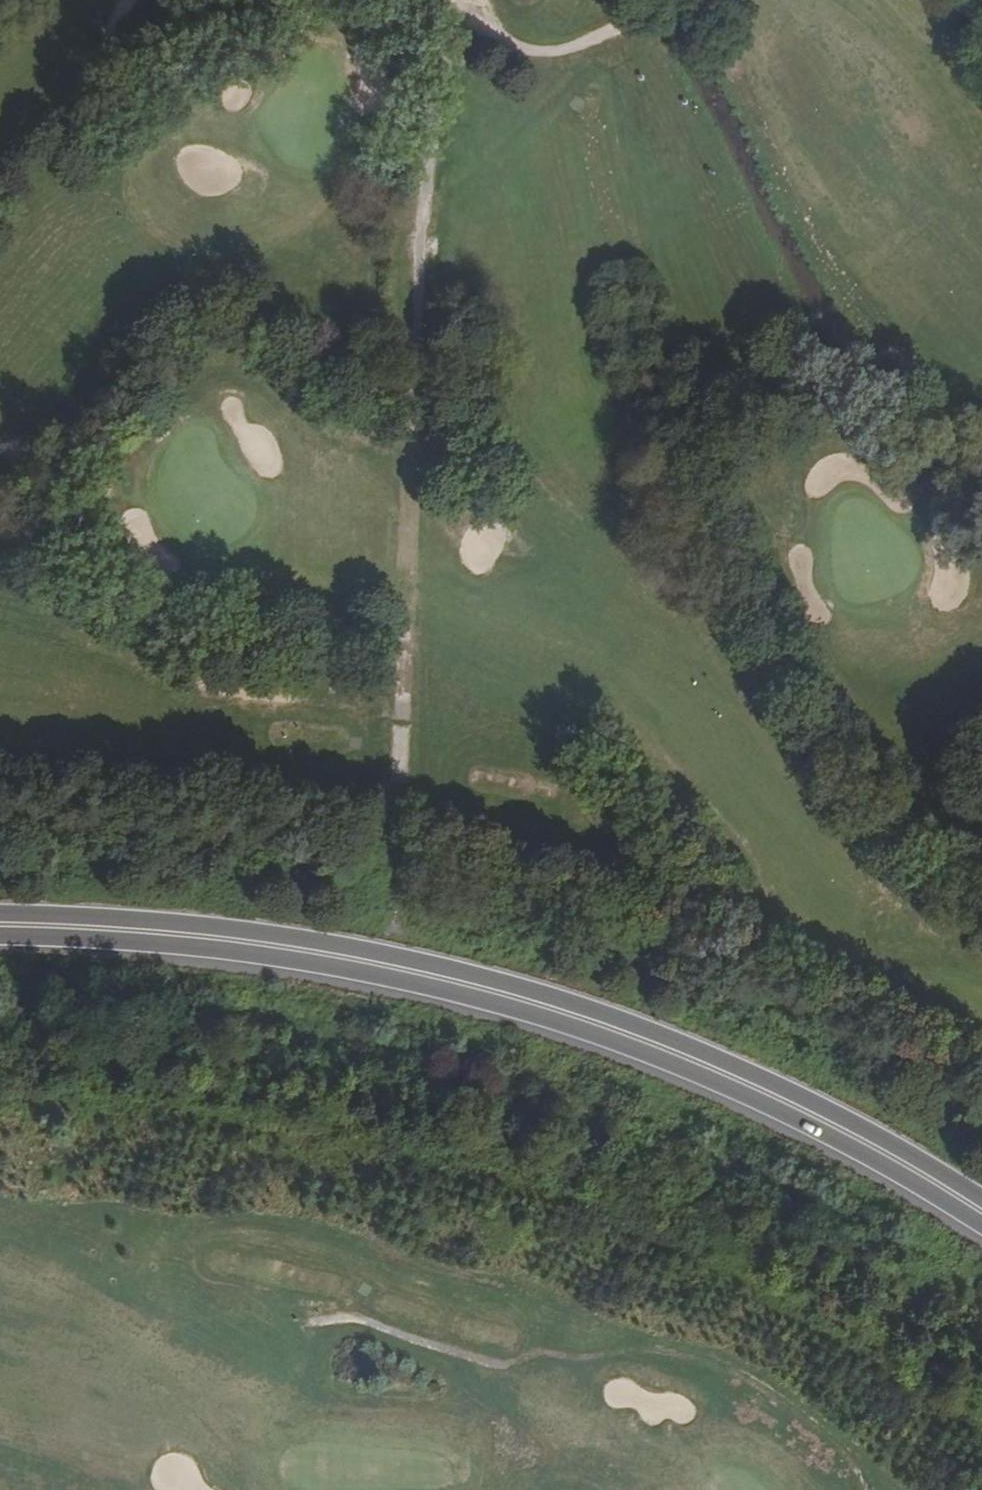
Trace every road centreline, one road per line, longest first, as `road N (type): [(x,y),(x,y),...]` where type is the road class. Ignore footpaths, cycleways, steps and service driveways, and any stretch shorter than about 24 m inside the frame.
road 1 (primary): [(981,1206),(790,1101),(519,1001),(257,947),(0,929)]
road 2 (track): [(465,0),(428,155),(391,914)]

